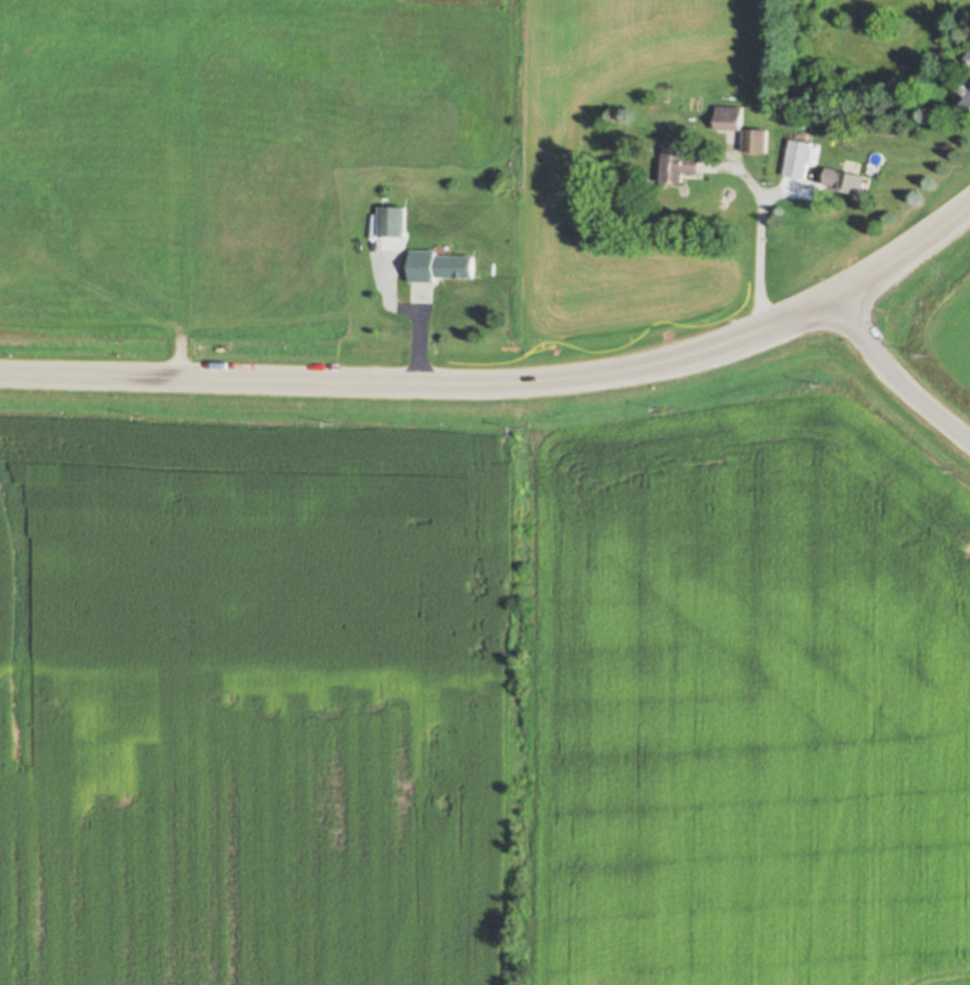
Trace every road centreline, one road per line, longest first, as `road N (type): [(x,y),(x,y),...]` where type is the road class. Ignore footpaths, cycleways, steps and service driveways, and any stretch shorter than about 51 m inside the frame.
road 1 (secondary): [(0,372),(450,374),(650,365),(712,352),(835,305),(969,198)]
road 2 (residential): [(814,315),(969,443)]

